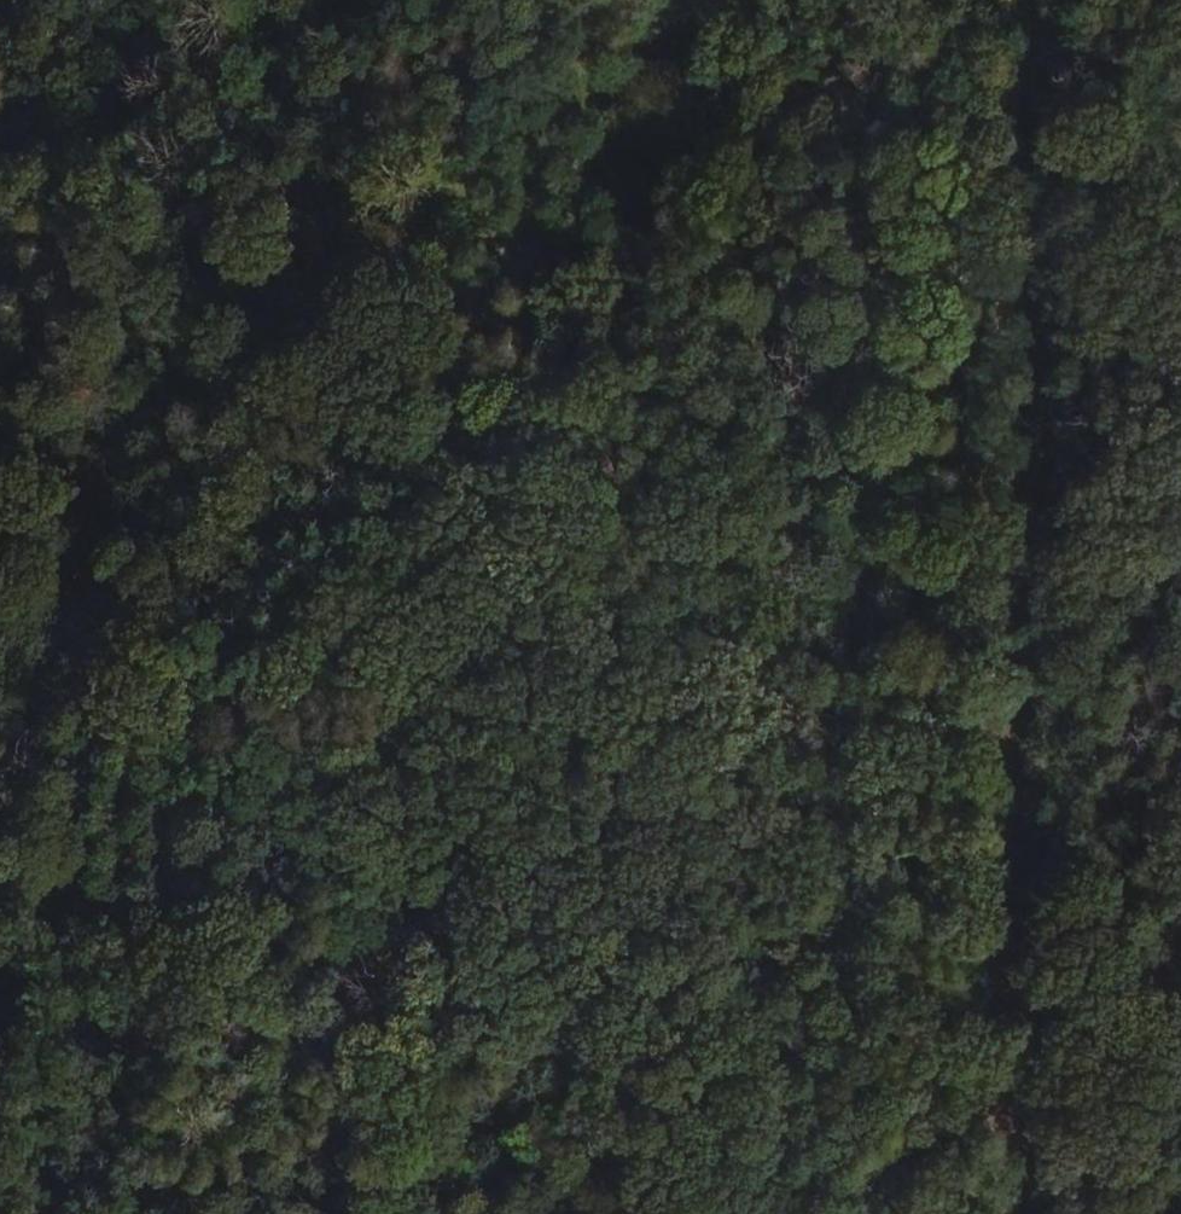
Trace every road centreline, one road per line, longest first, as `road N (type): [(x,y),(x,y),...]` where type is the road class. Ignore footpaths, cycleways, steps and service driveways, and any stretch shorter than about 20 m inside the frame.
road 1 (track): [(1040,1213),(1014,950),(1018,771),(1001,569),(1011,372),(1001,204),(1007,0)]

